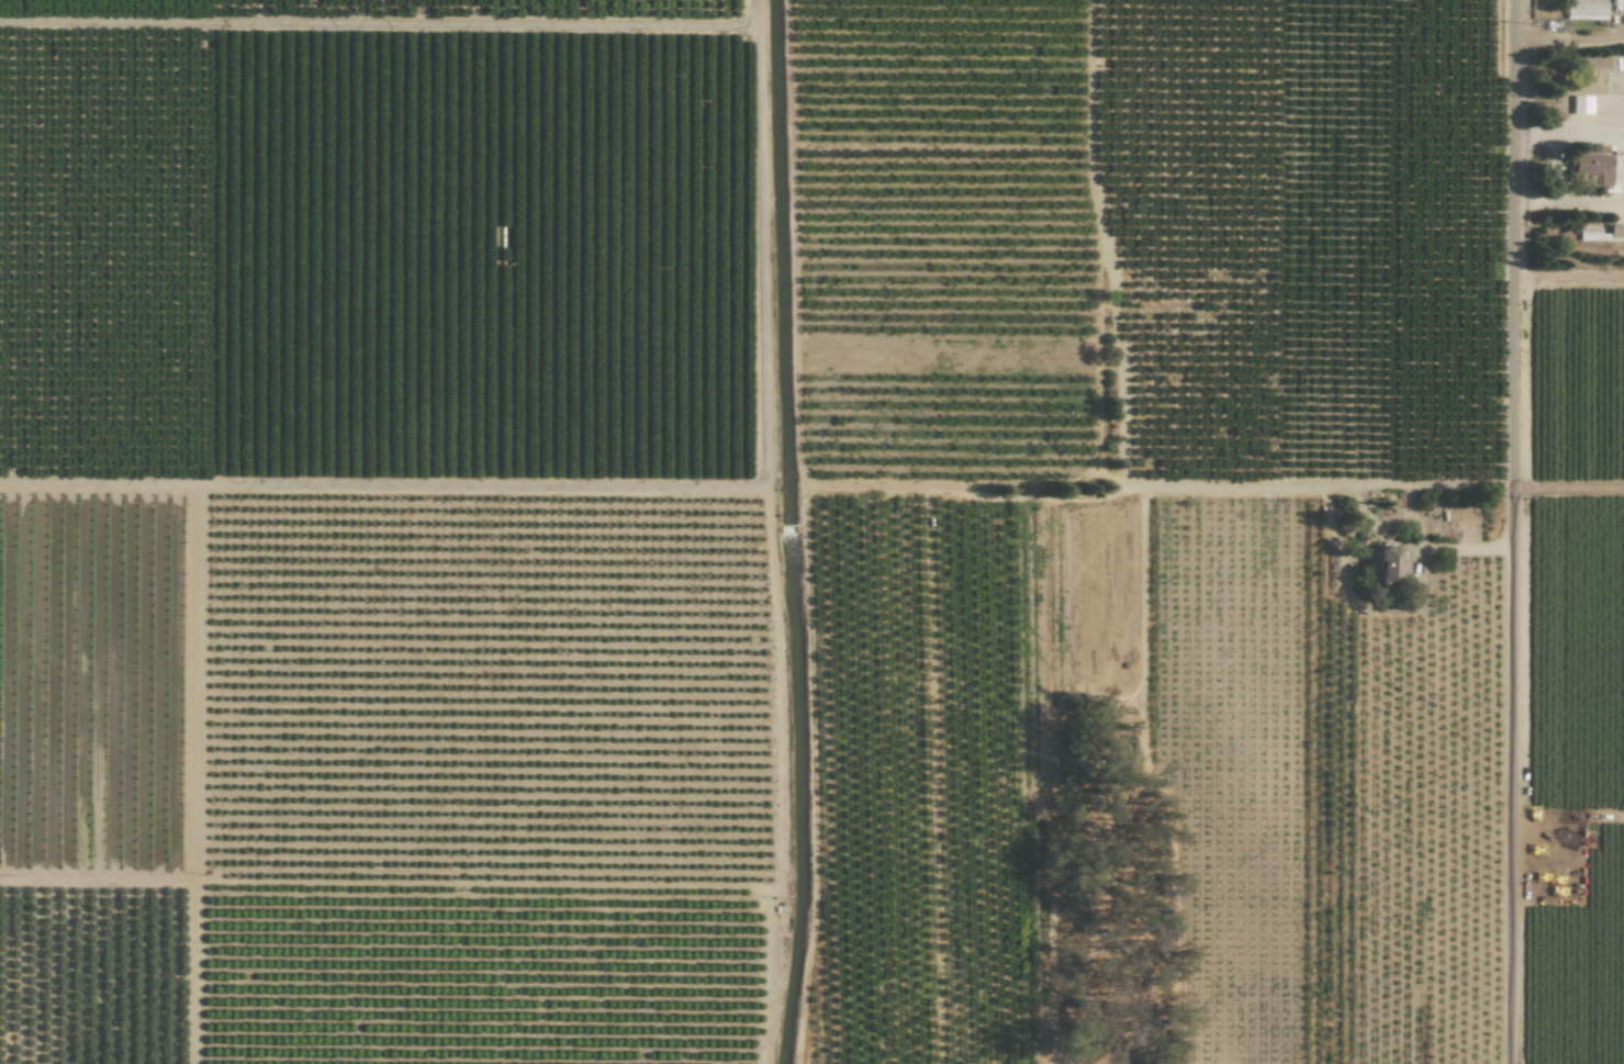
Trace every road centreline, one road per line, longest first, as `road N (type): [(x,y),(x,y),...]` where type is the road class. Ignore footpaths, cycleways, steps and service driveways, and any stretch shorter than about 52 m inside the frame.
road 1 (residential): [(1516,0),(1514,1063)]

